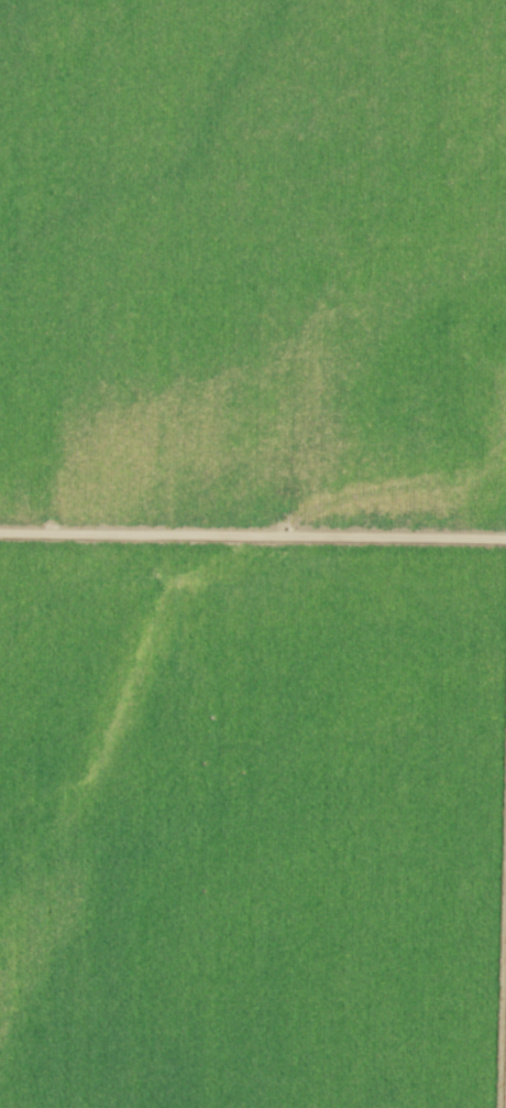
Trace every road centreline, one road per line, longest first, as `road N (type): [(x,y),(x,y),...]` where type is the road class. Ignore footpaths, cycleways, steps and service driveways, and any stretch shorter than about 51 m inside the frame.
road 1 (track): [(0,530),(505,539)]
road 2 (track): [(505,729),(497,1107)]

